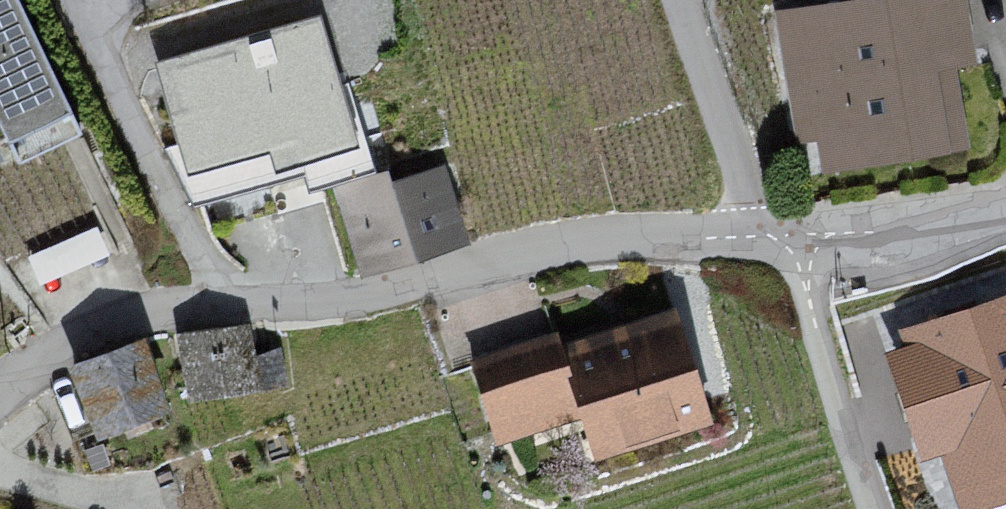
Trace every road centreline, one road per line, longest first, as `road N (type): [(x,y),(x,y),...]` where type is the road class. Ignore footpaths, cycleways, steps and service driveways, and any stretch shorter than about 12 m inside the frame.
road 1 (residential): [(0,394),(56,350),(142,314),(404,287),(505,257),(617,239),(803,242)]
road 2 (residential): [(803,242),(808,300),(872,508)]
road 3 (residential): [(803,242),(932,226),(1005,204)]

